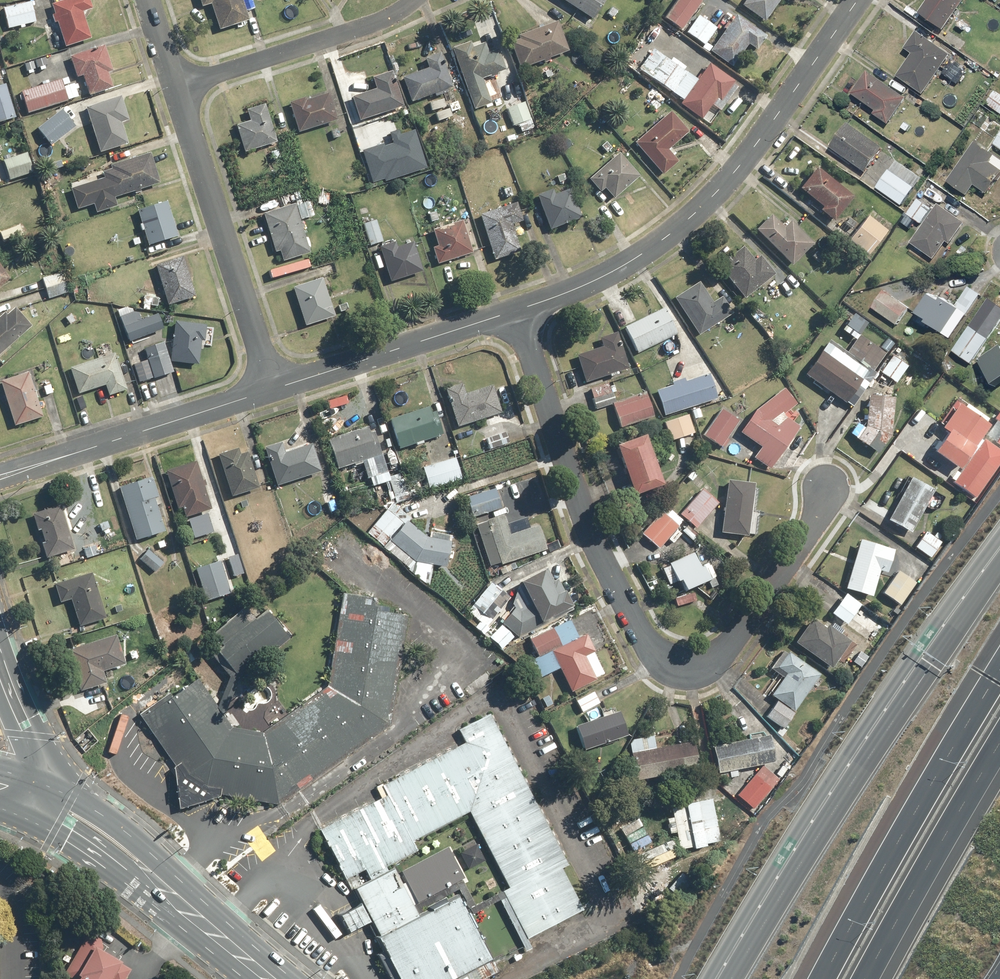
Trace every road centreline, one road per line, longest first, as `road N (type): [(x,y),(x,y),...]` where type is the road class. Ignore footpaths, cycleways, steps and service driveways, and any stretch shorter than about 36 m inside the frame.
road 1 (residential): [(832,483),(819,521),(735,640),(705,666),(670,667),(643,637),(589,520),(519,310)]
road 2 (motorway): [(732,978),(999,560)]
road 3 (residential): [(859,0),(728,182),(671,235),(586,286),(519,310)]
road 4 (motorway): [(819,978),(999,667)]
road 5 (residential): [(174,85),(277,387)]
road 6 (secondary): [(48,778),(144,845),(296,978)]
road 7 (residential): [(277,387),(0,477)]
road 8 (motorway): [(999,745),(870,978)]
road 9 (residential): [(174,85),(364,28),(419,0)]
road 10 (residential): [(519,310),(277,387)]
road 11 (secondary): [(245,978),(104,861)]

